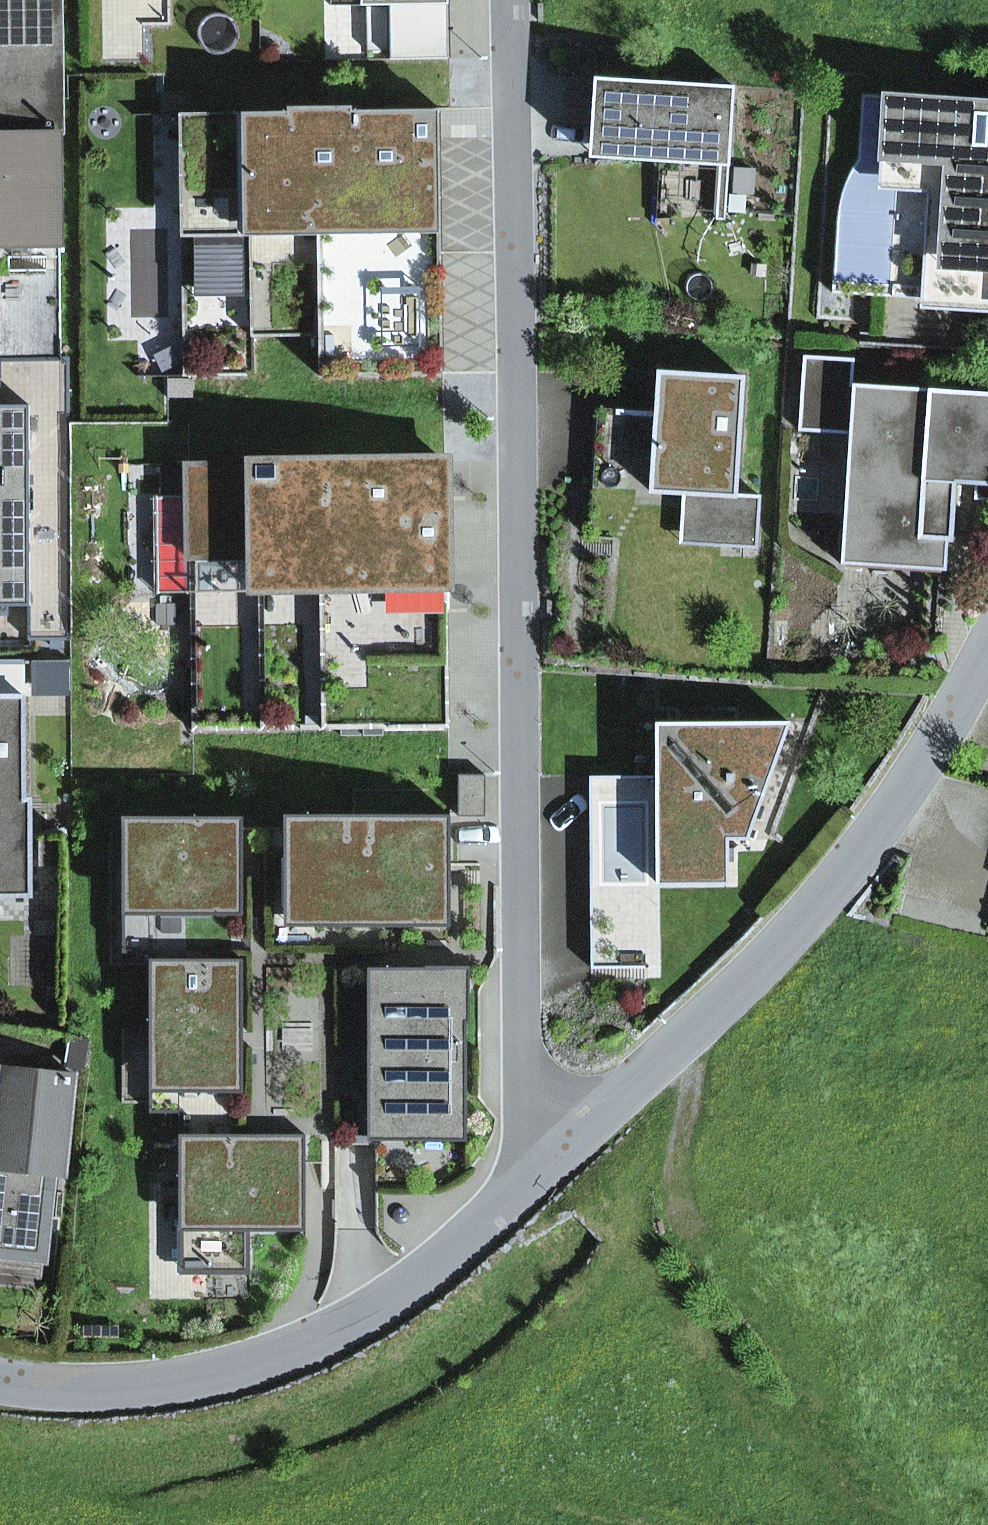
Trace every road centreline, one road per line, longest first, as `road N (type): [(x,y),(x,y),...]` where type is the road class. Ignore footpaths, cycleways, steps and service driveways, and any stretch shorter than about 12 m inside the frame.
road 1 (residential): [(528,1185),(514,0)]
road 2 (residential): [(528,1185),(830,890),(929,754),(987,653)]
road 3 (residential): [(0,1382),(155,1387),(248,1368),(326,1338),(393,1300),(528,1185)]

